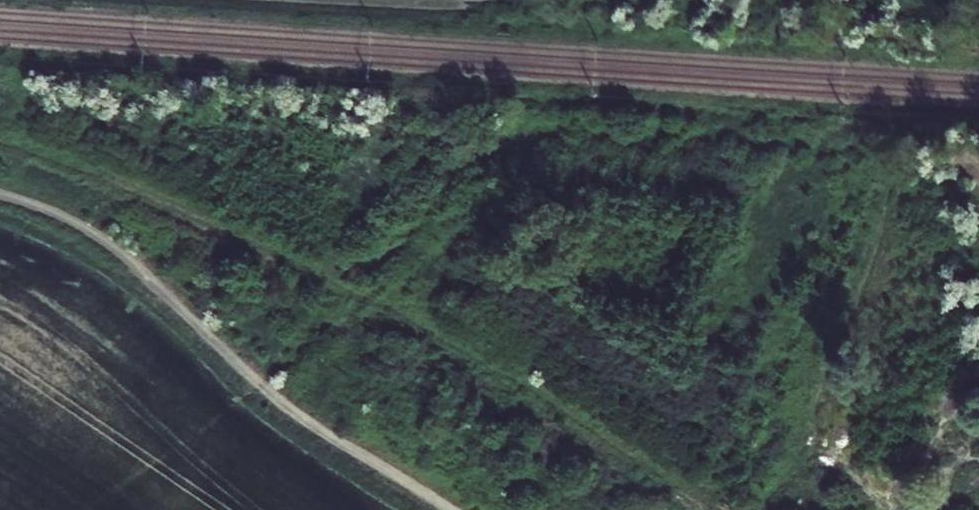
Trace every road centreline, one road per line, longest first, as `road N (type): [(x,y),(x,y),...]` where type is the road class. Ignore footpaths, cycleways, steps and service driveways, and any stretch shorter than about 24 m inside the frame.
road 1 (track): [(439,509),(254,382),(102,242),(0,198)]

